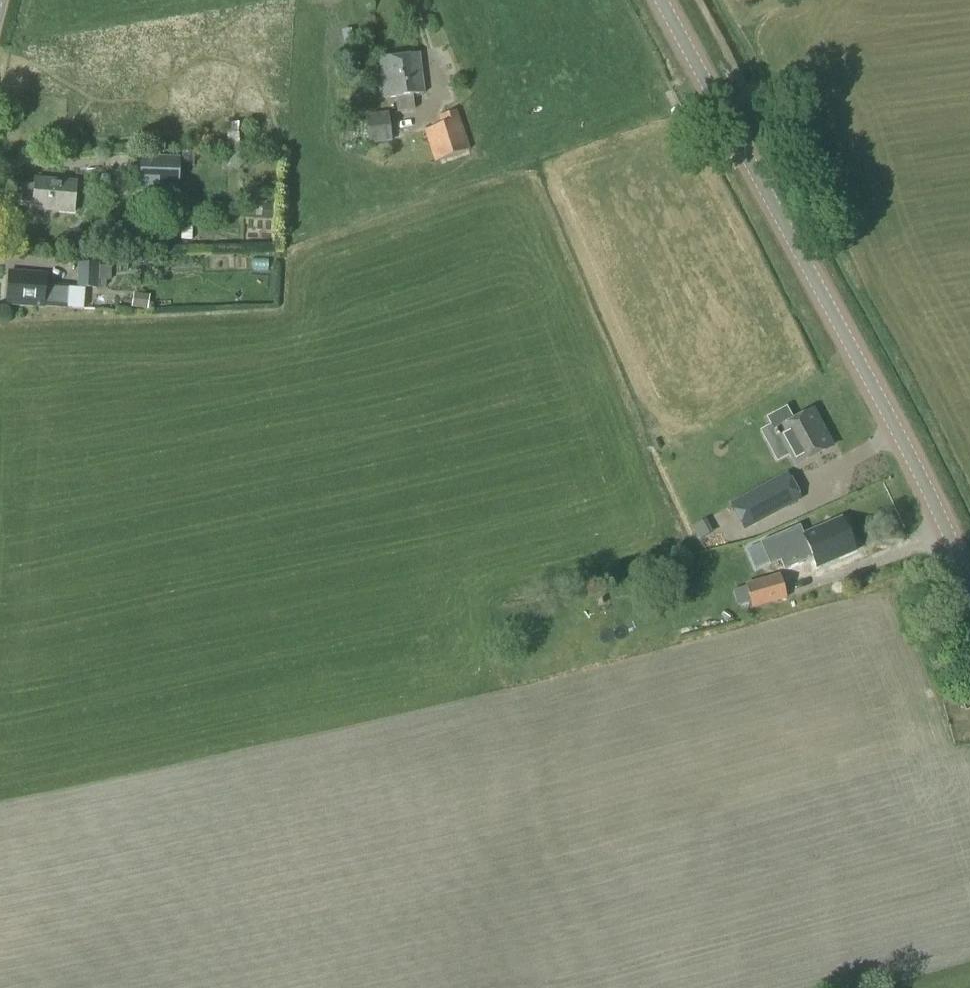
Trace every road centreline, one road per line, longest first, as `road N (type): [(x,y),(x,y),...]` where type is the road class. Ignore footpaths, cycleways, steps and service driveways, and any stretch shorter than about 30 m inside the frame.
road 1 (secondary): [(969,570),(661,0)]

